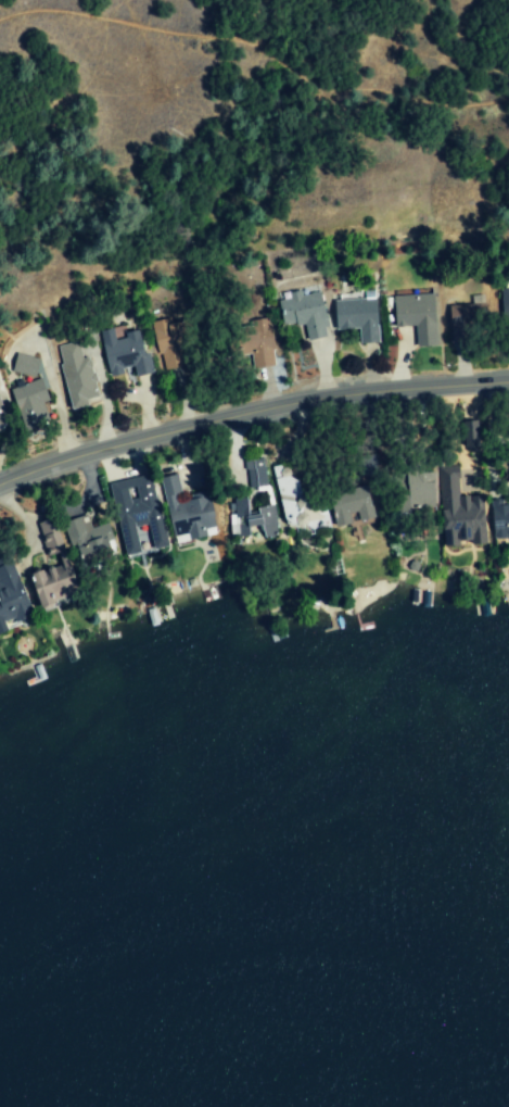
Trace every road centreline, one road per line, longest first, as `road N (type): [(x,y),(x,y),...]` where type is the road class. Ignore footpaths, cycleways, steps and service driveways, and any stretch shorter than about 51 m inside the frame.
road 1 (residential): [(508,381),(313,394),(0,486)]

